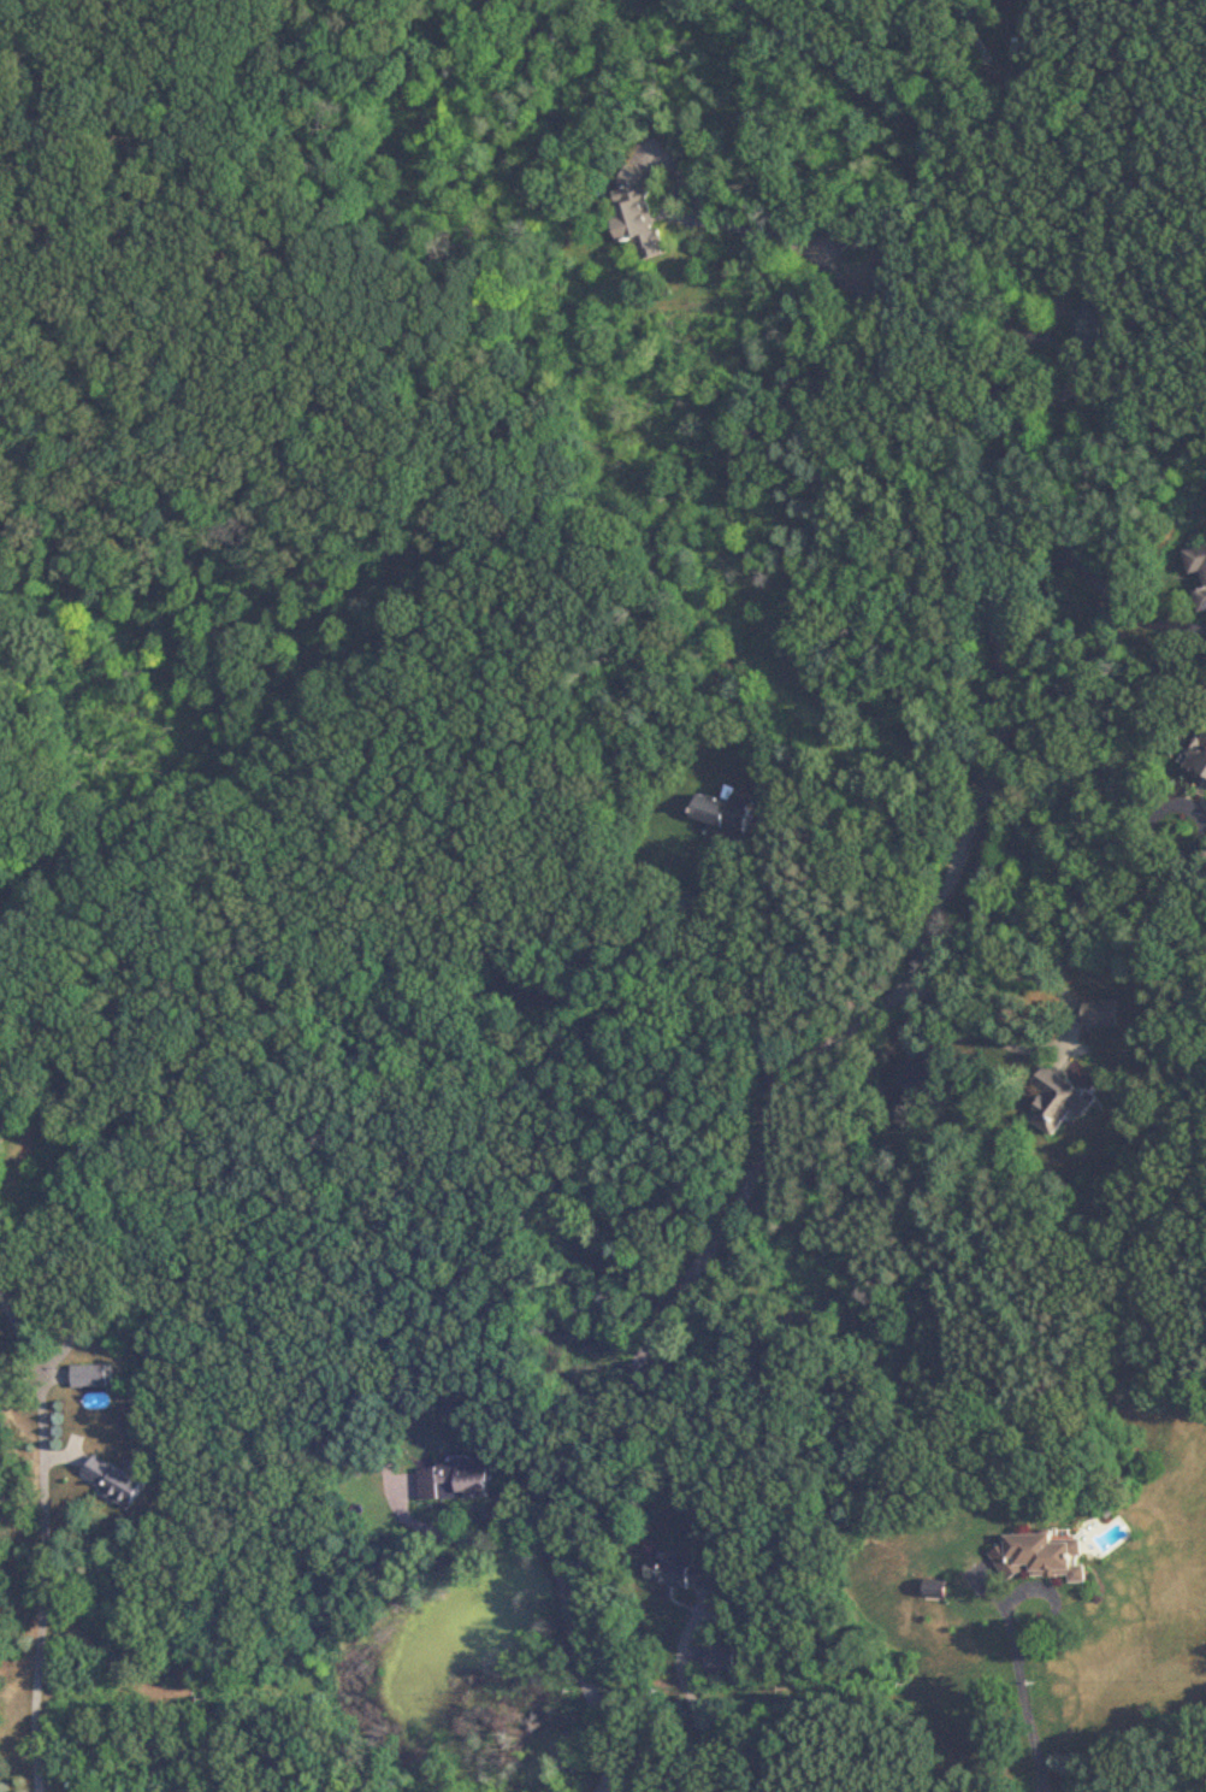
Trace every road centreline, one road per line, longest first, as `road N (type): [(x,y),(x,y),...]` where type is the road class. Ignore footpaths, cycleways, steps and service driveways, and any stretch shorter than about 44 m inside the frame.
road 1 (residential): [(607,1791),(604,1740),(566,1591),(560,1538),(568,1485),(767,1159),(788,1078),(899,995),(939,926),(1001,744),(1010,638)]

